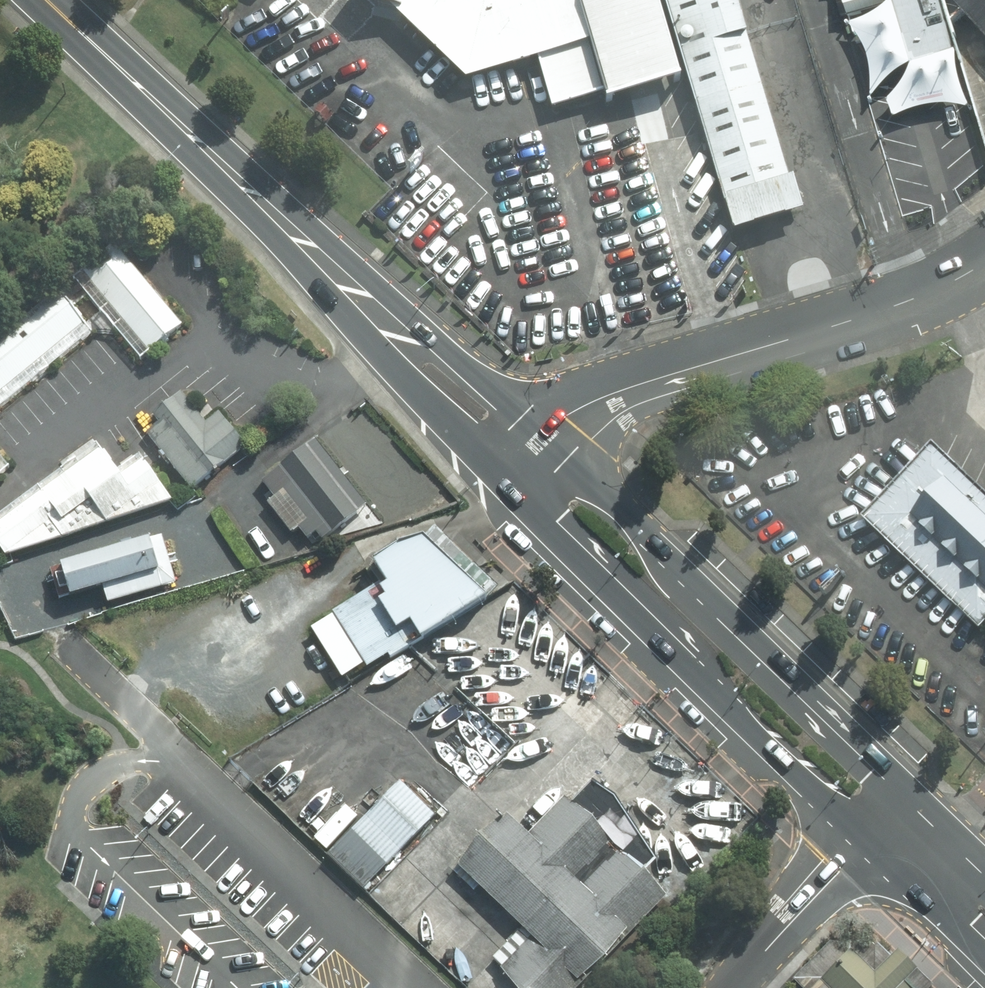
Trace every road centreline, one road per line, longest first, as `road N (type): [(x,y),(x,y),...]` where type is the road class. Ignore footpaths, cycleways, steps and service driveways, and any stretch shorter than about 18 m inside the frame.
road 1 (primary): [(502,465),(384,335),(34,0)]
road 2 (primary): [(66,0),(405,313),(547,431)]
road 3 (primary): [(865,835),(547,521),(502,465)]
road 4 (primary): [(547,431),(904,792)]
road 5 (tertiary): [(984,264),(918,297),(615,392),(547,431)]
road 6 (residential): [(865,835),(730,987)]
road 7 (primary): [(984,945),(865,835)]

